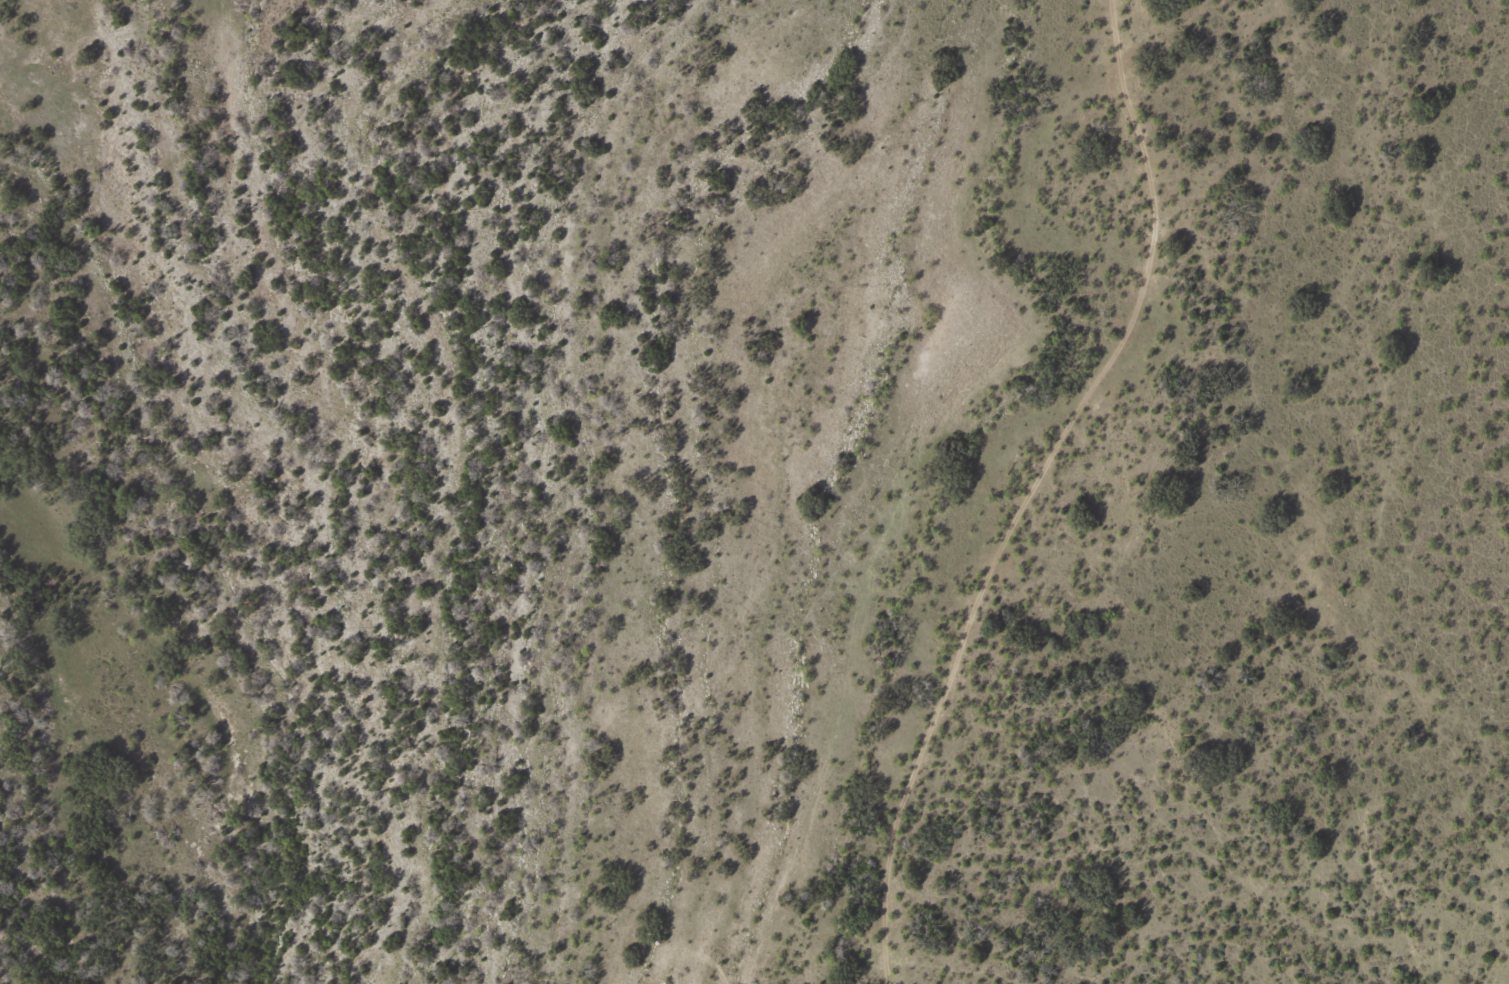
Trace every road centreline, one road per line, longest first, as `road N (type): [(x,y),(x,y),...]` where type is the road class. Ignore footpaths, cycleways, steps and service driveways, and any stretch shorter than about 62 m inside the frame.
road 1 (residential): [(1121,0),(1136,262),(929,679),(865,873),(865,983)]
road 2 (residential): [(0,592),(78,675),(153,719),(202,784),(227,858),(227,983)]

